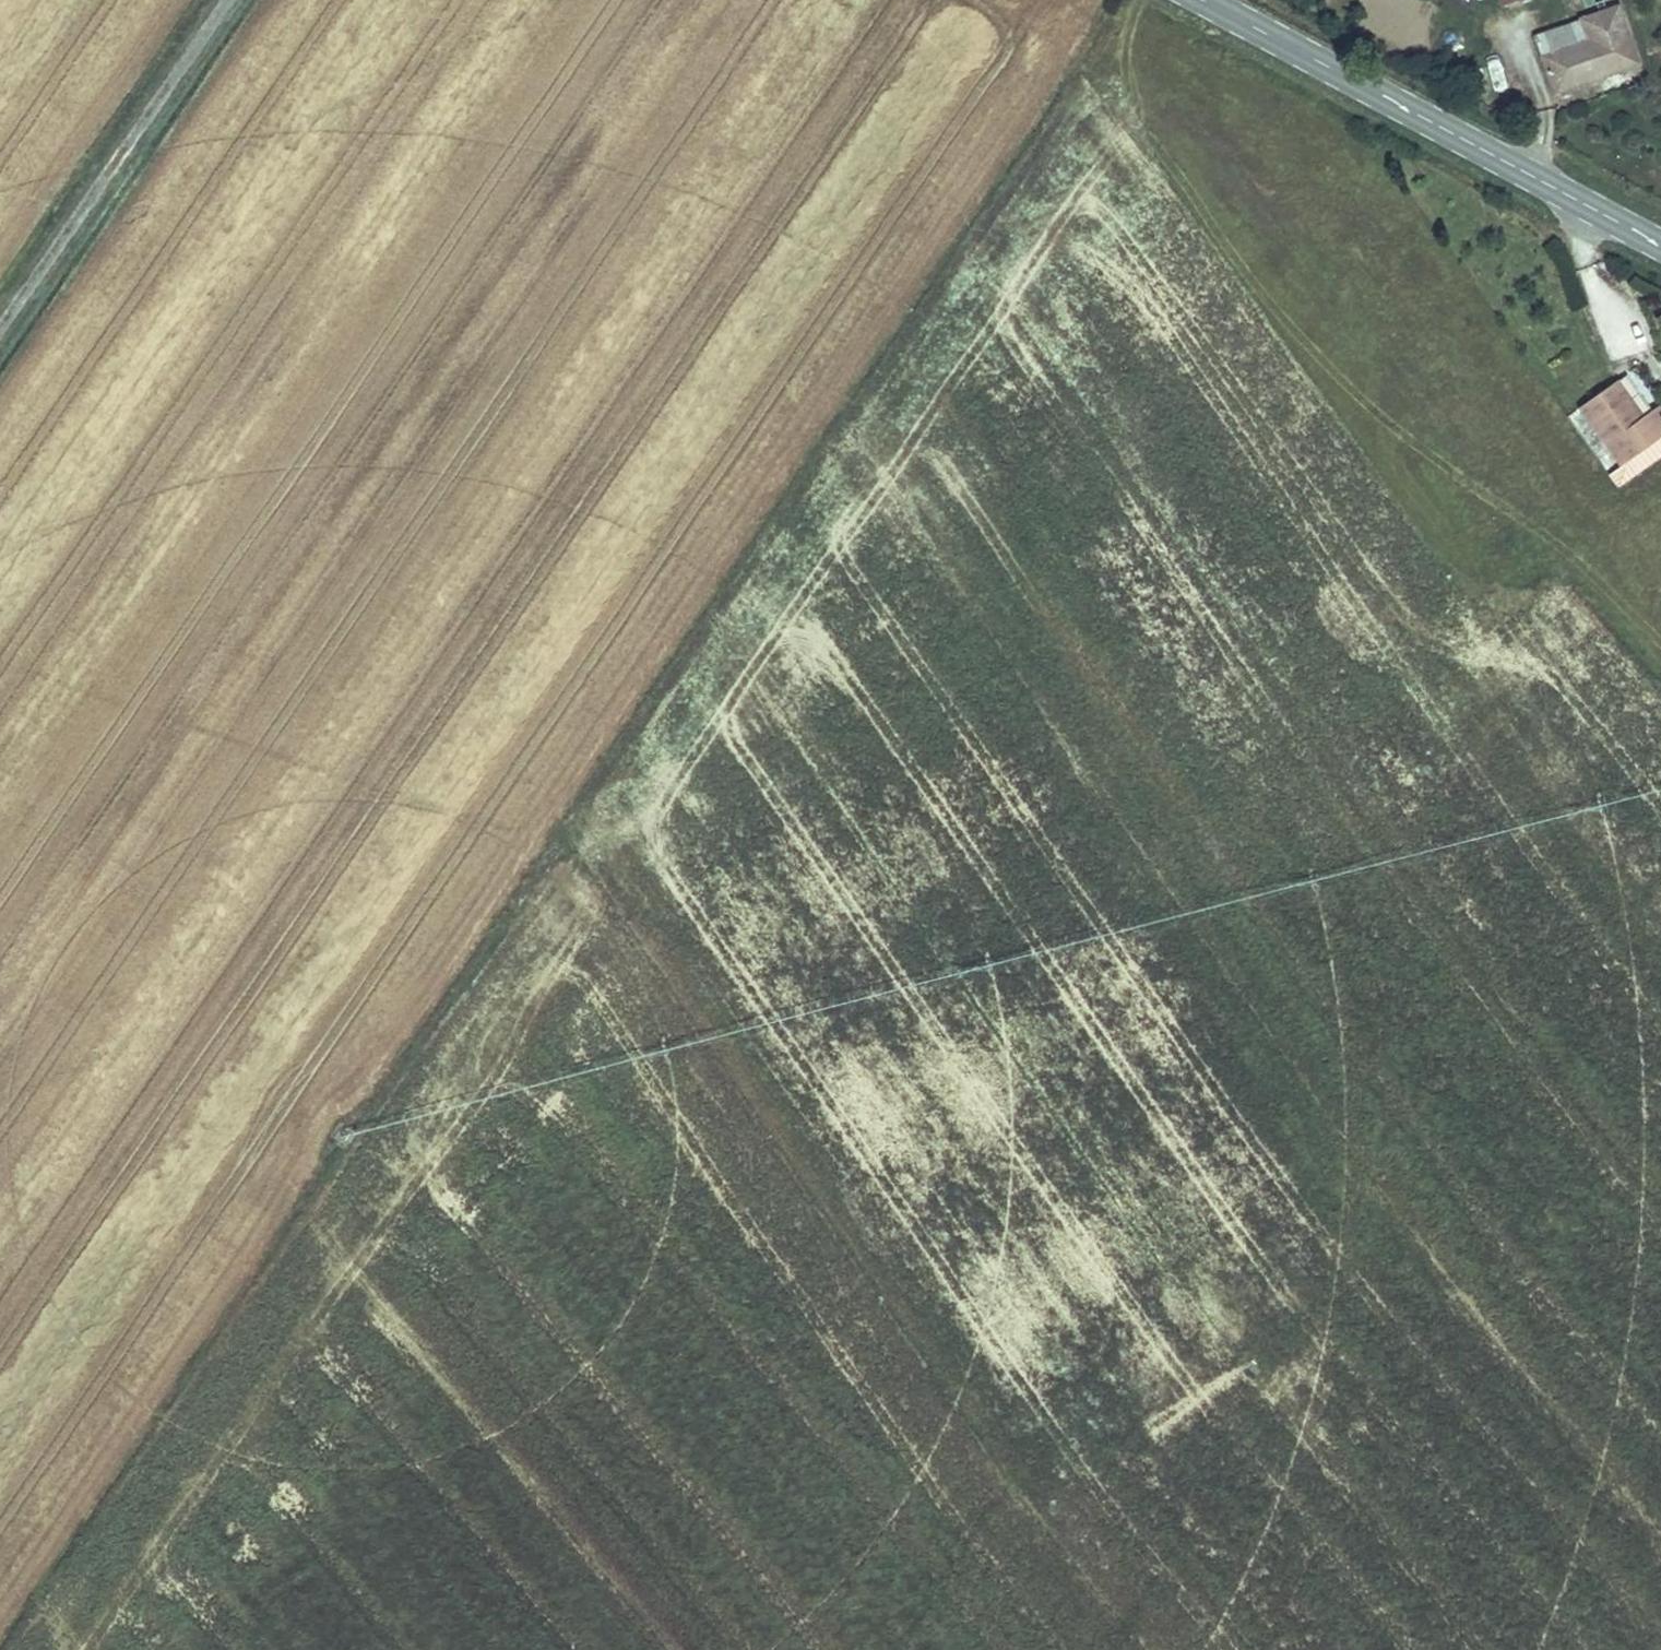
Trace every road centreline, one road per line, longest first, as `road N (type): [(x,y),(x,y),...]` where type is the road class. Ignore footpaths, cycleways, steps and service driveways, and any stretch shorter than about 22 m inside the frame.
road 1 (secondary): [(1660,245),(1203,0)]
road 2 (unclassified): [(225,0),(0,331)]

